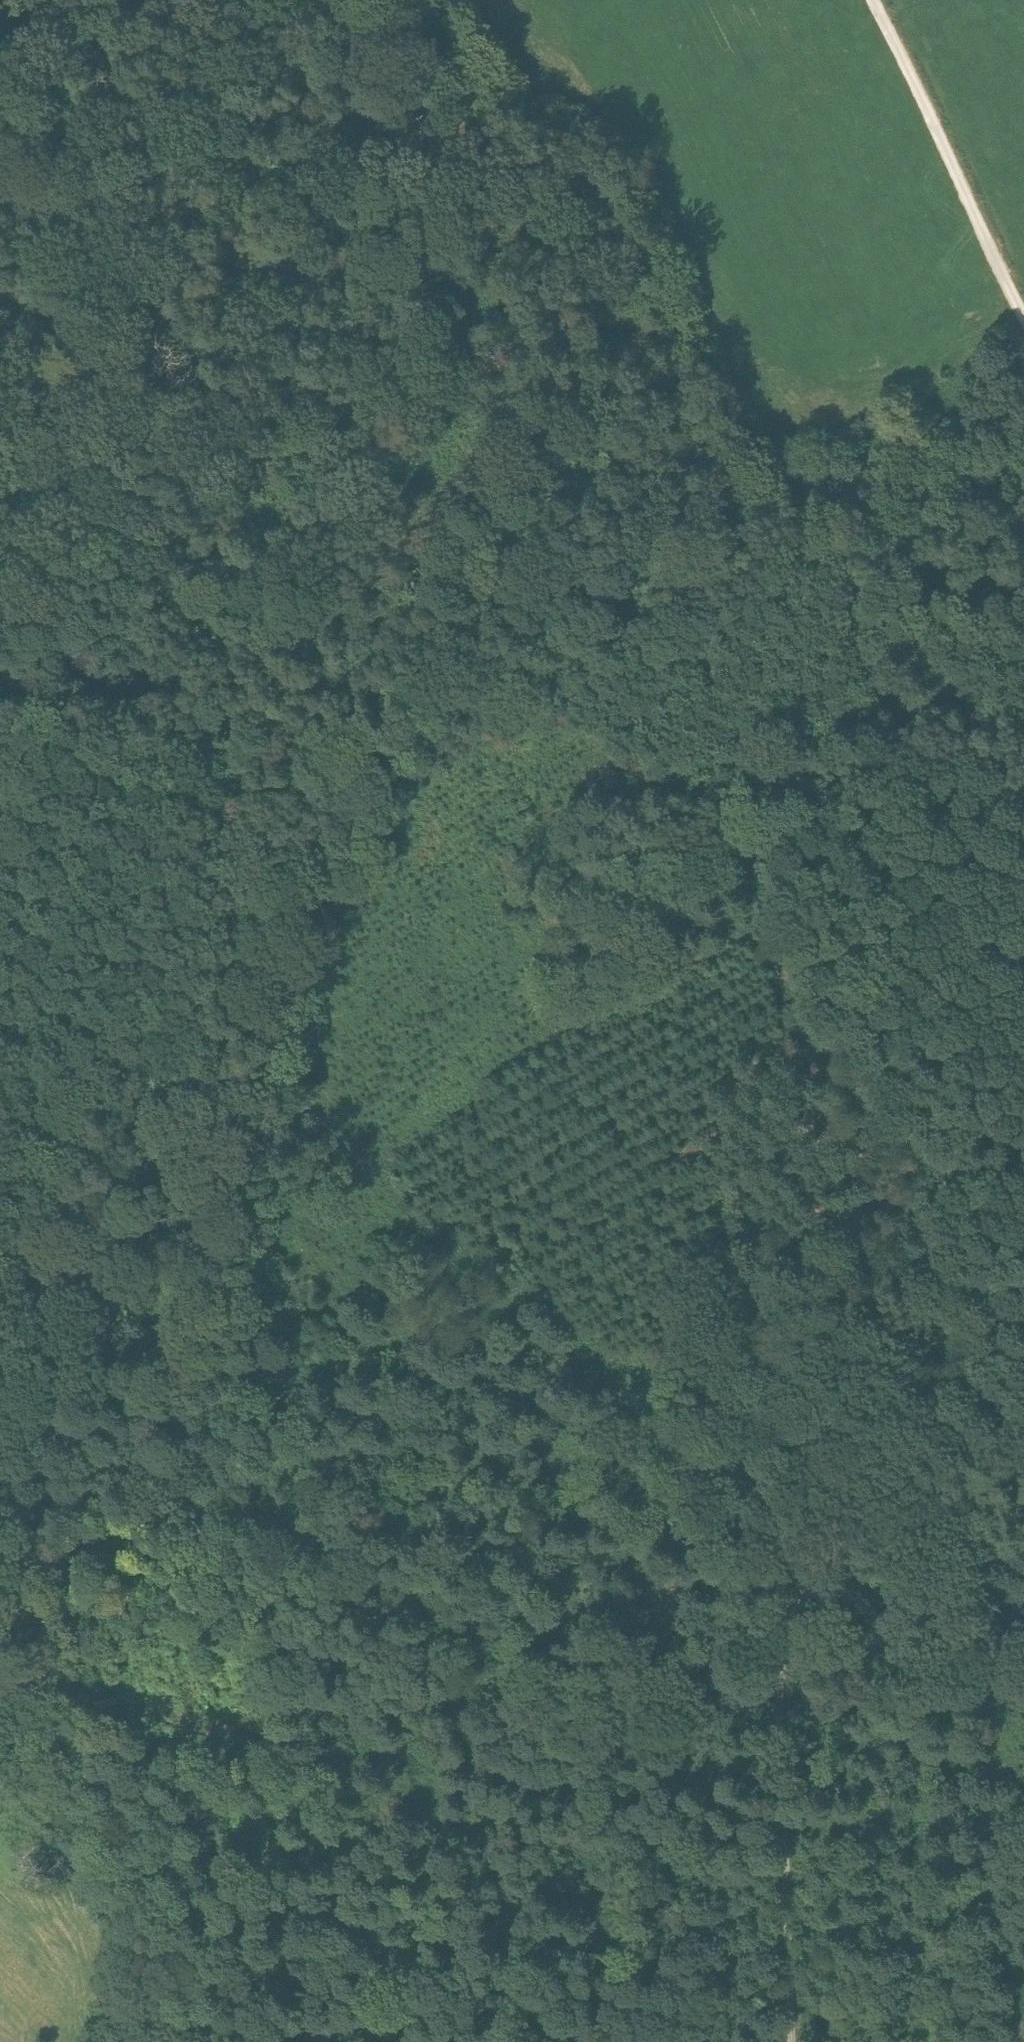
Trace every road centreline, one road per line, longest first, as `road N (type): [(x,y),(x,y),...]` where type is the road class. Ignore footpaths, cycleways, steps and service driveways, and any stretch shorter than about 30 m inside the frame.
road 1 (track): [(1023,1625),(876,1585),(835,1581),(798,1590),(778,1640),(780,1955),(790,2041)]
road 2 (track): [(872,0),(1023,323)]

